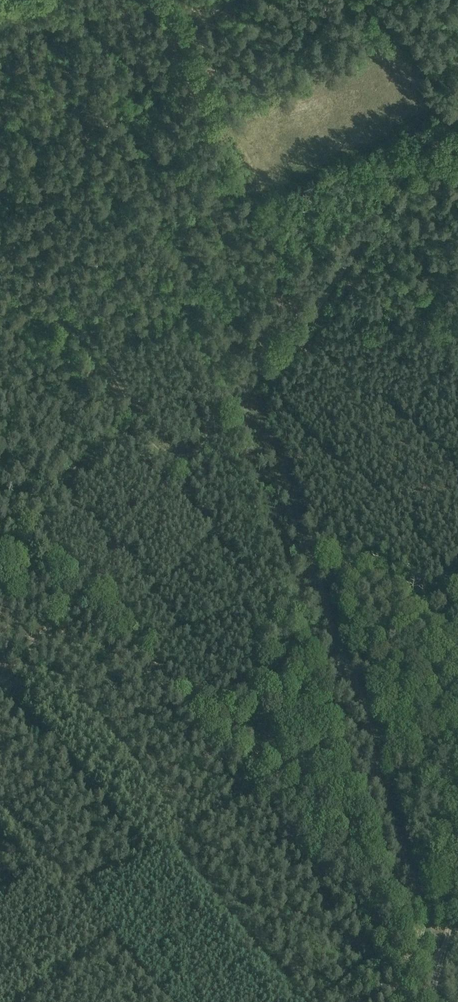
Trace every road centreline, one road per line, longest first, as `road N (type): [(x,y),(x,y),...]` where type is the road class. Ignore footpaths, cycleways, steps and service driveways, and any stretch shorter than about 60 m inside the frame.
road 1 (track): [(428,910),(393,830),(377,741),(298,525),(254,414),(240,401)]
road 2 (track): [(84,602),(393,950),(416,957)]
road 3 (track): [(240,401),(192,454),(164,455),(108,365),(0,228)]
road 4 (track): [(240,401),(317,309),(427,143),(457,115)]

